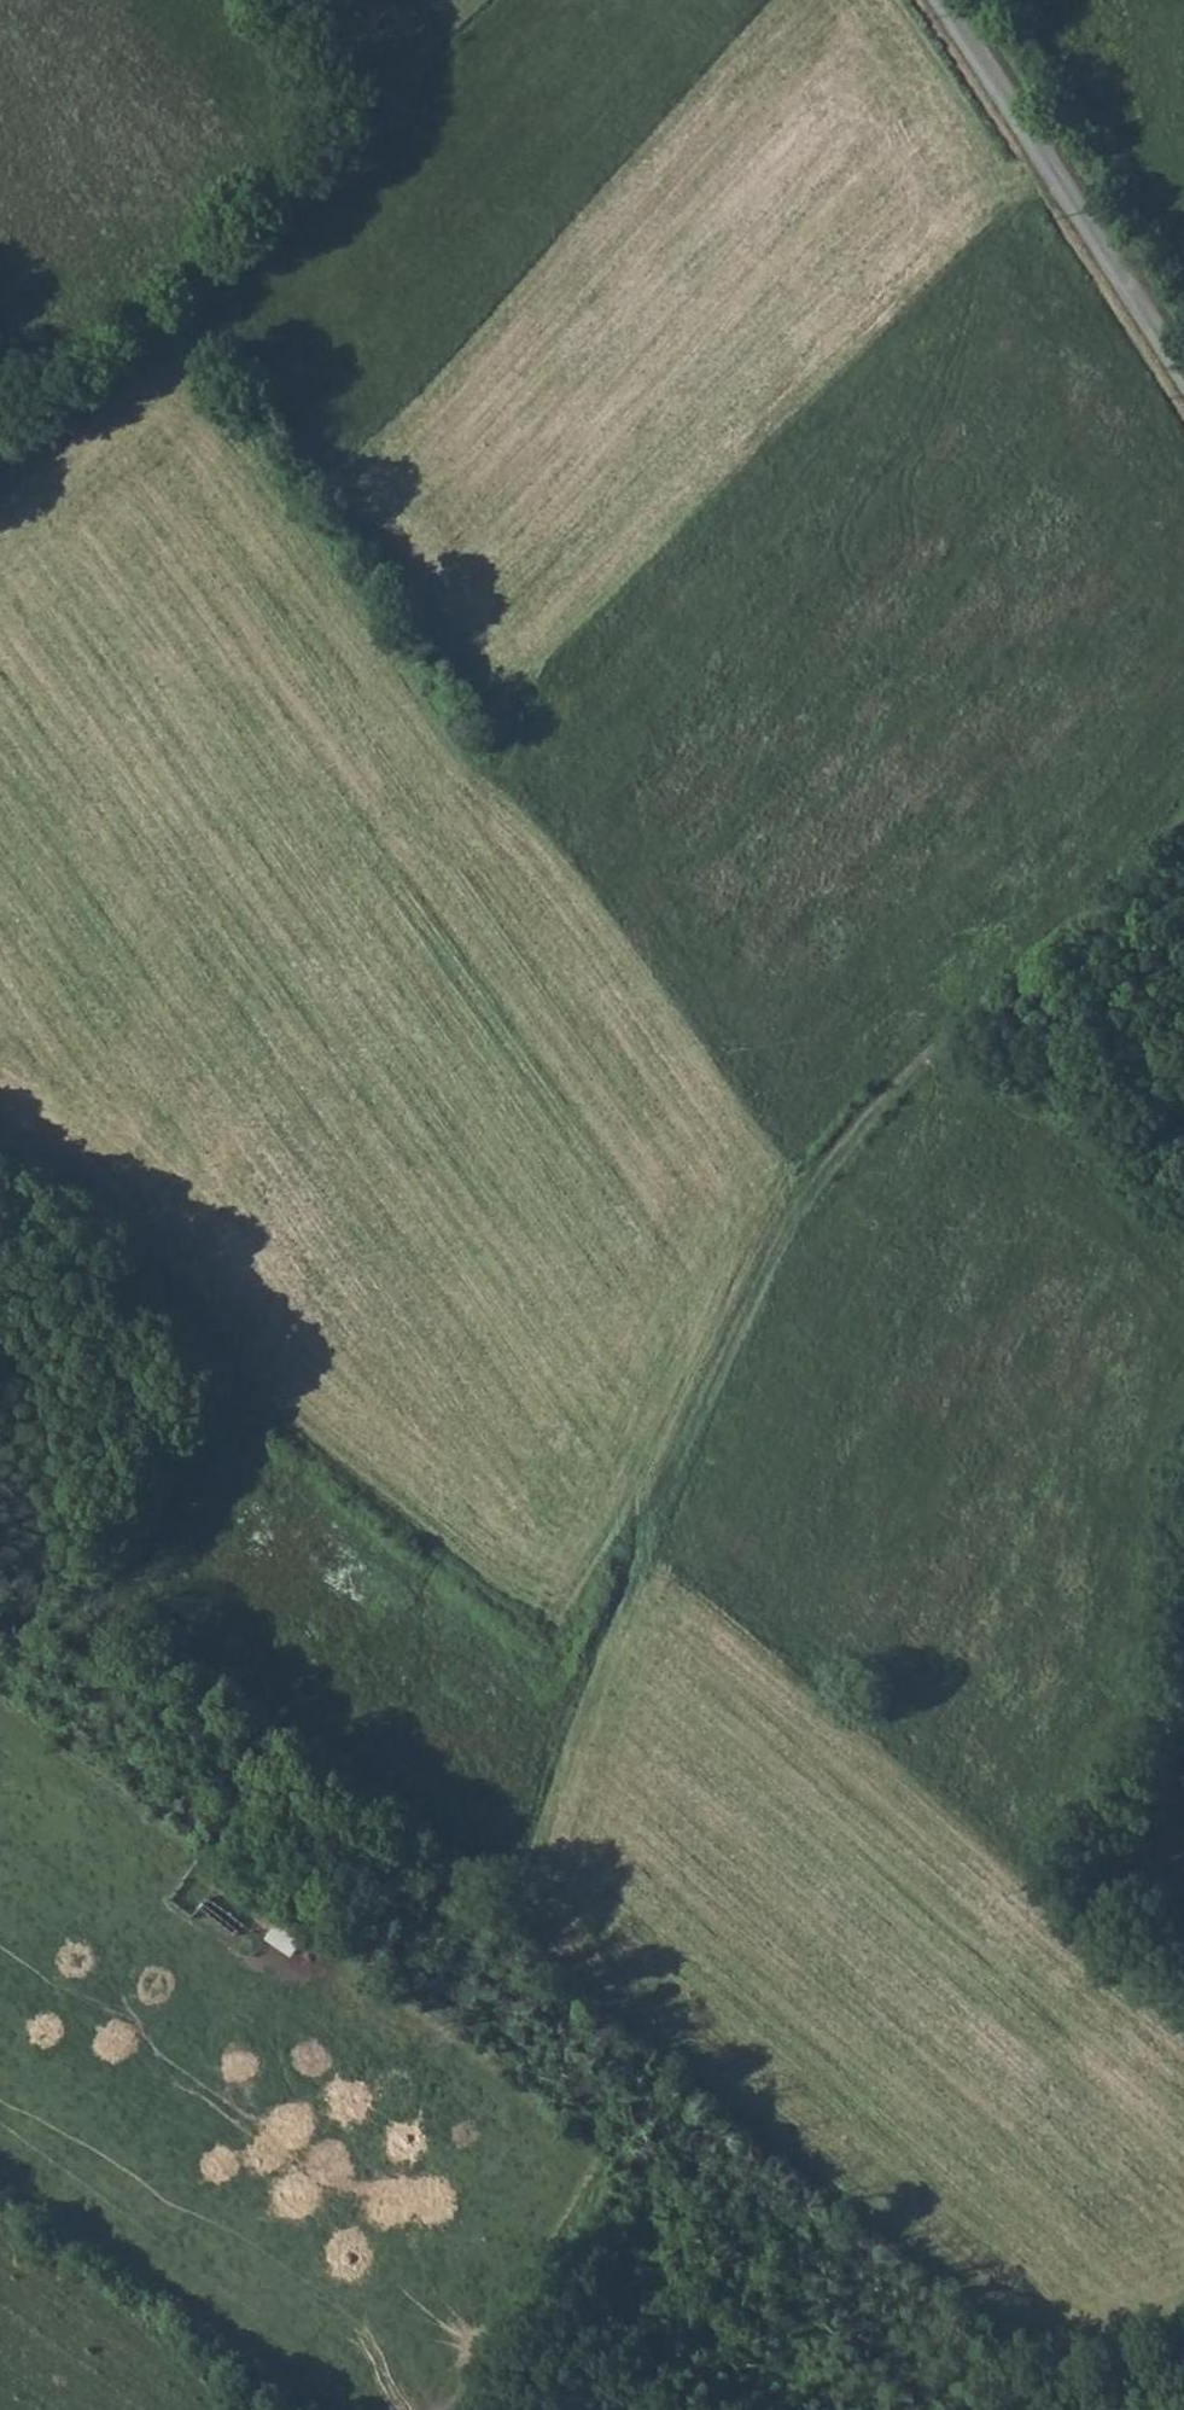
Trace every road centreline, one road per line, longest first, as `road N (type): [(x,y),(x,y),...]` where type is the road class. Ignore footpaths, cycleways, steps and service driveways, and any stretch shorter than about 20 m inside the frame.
road 1 (track): [(273,1479),(478,1650),(554,1672),(822,1205),(946,1029),(1183,823)]
road 2 (unclassified): [(940,0),(1183,383)]

